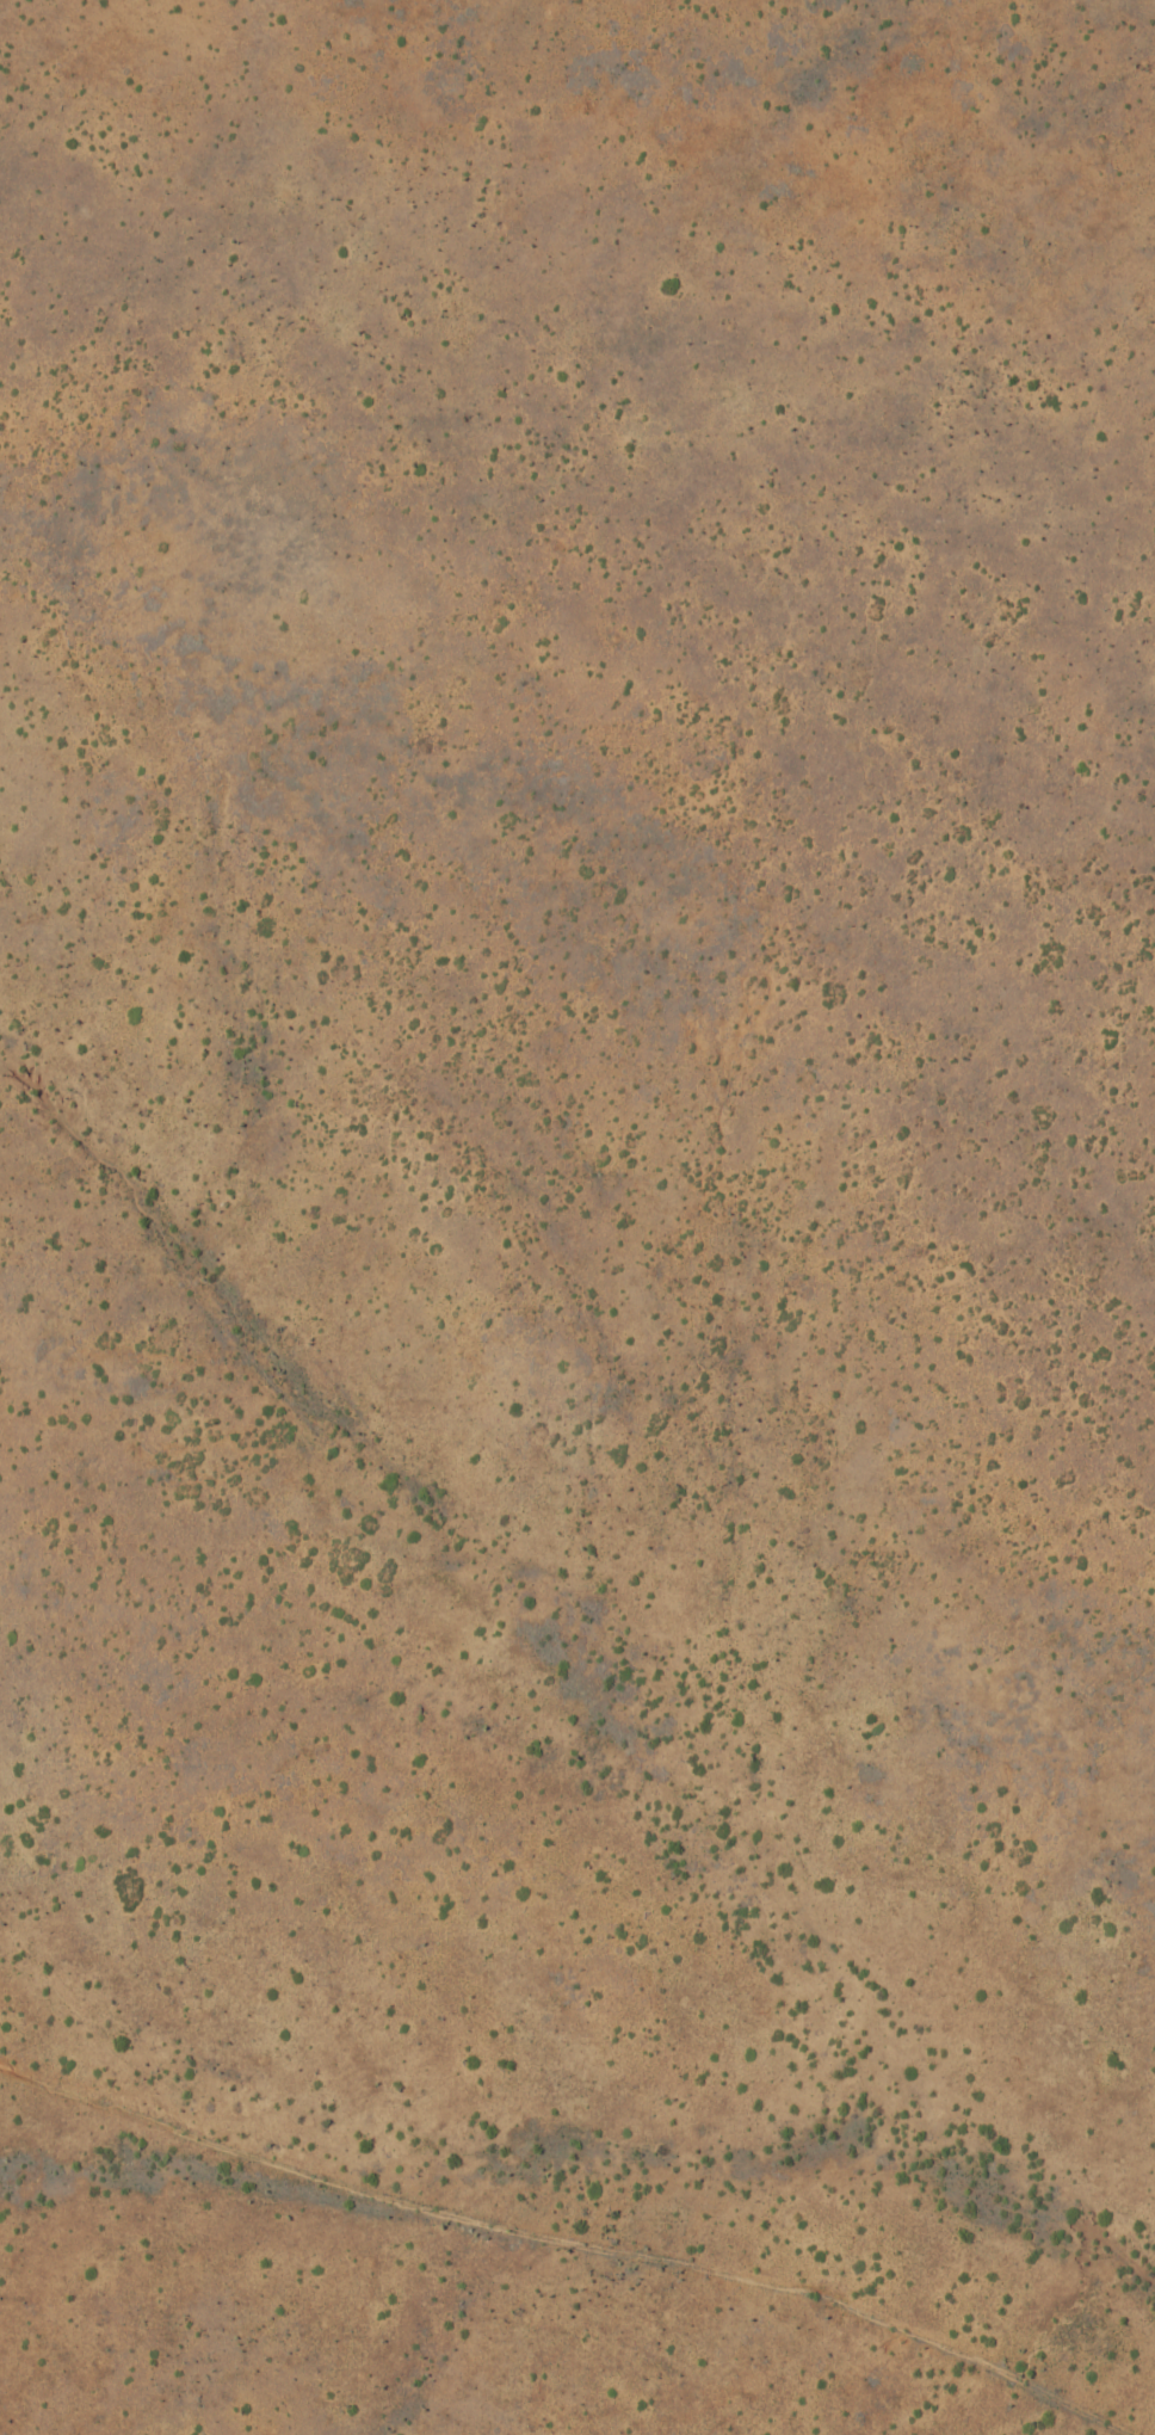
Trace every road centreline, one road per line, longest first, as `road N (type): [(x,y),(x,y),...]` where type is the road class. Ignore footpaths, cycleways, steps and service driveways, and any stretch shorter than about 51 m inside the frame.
road 1 (residential): [(0,2032),(265,2137),(362,2131),(527,2166)]

